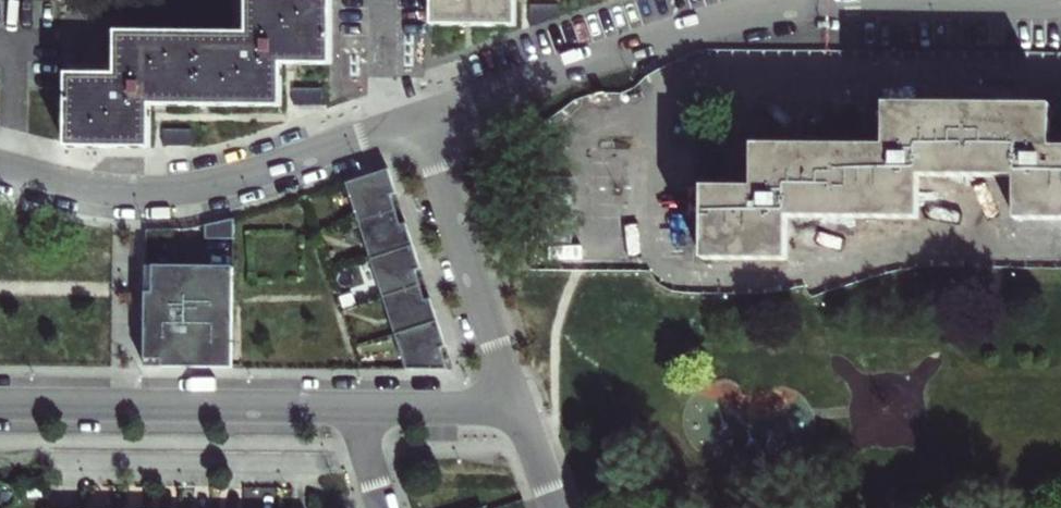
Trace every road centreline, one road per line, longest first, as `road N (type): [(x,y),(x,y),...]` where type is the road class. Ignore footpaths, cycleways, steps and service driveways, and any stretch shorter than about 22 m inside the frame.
road 1 (residential): [(418,118),(716,22),(863,0)]
road 2 (residential): [(0,167),(102,190),(181,191),(418,118)]
road 3 (residential): [(0,402),(354,405)]
road 4 (residential): [(518,406),(418,118)]
road 5 (residential): [(354,405),(518,406)]

